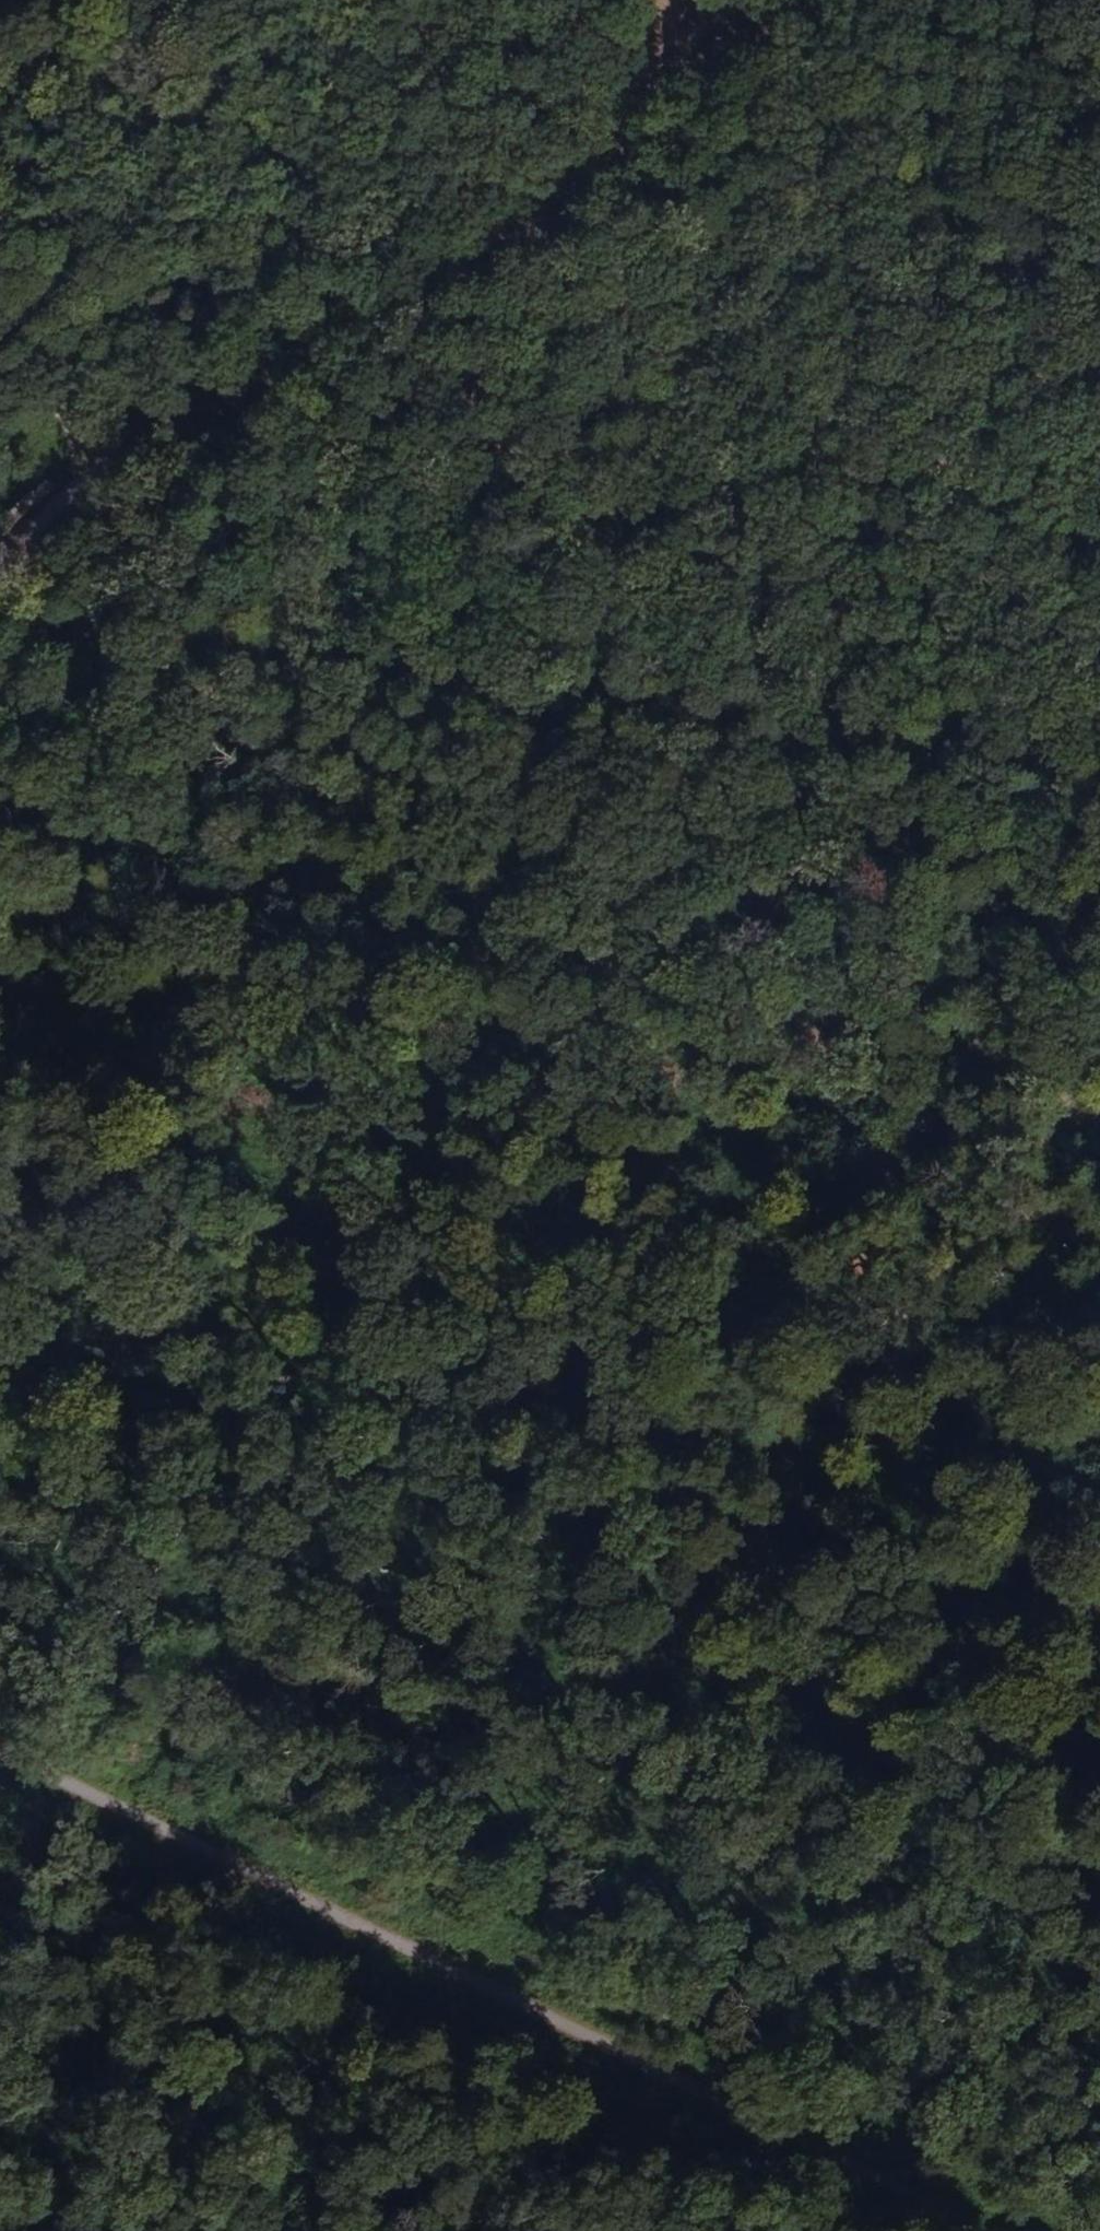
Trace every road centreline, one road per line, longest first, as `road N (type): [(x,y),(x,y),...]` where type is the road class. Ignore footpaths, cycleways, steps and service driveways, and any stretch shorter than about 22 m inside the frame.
road 1 (track): [(0,1761),(607,2069),(947,2230)]
road 2 (track): [(0,571),(100,464),(415,305),(563,196),(796,0)]

